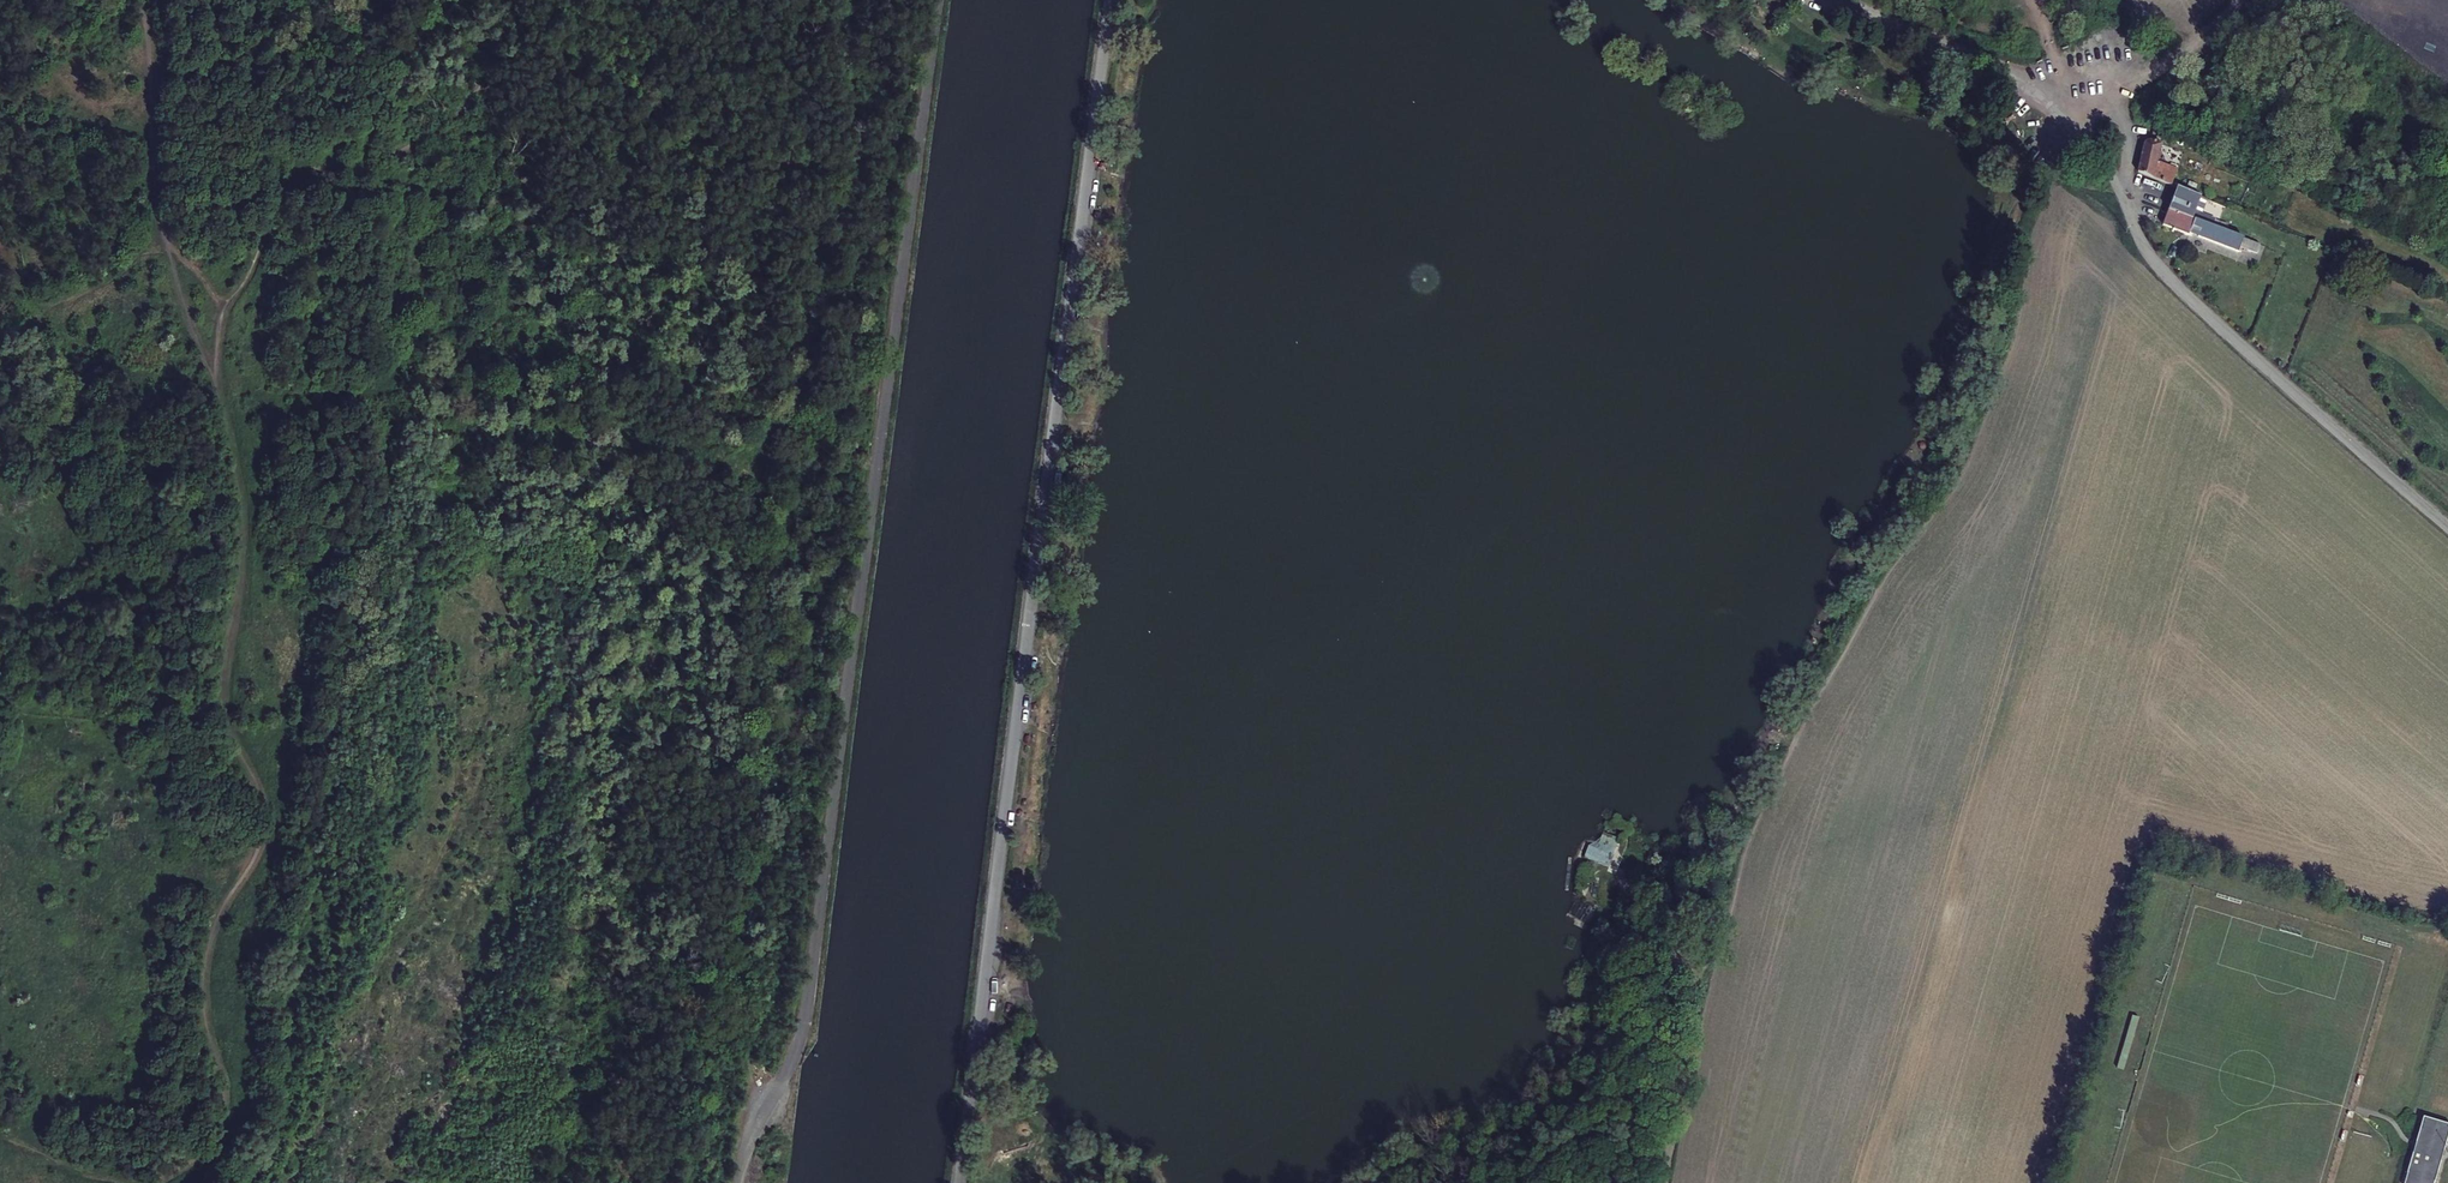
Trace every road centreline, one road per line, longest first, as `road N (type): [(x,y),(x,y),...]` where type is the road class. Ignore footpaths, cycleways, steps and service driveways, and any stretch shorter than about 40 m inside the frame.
road 1 (residential): [(1834,0),(2038,96),(2103,160),(2167,275),(2447,526)]

